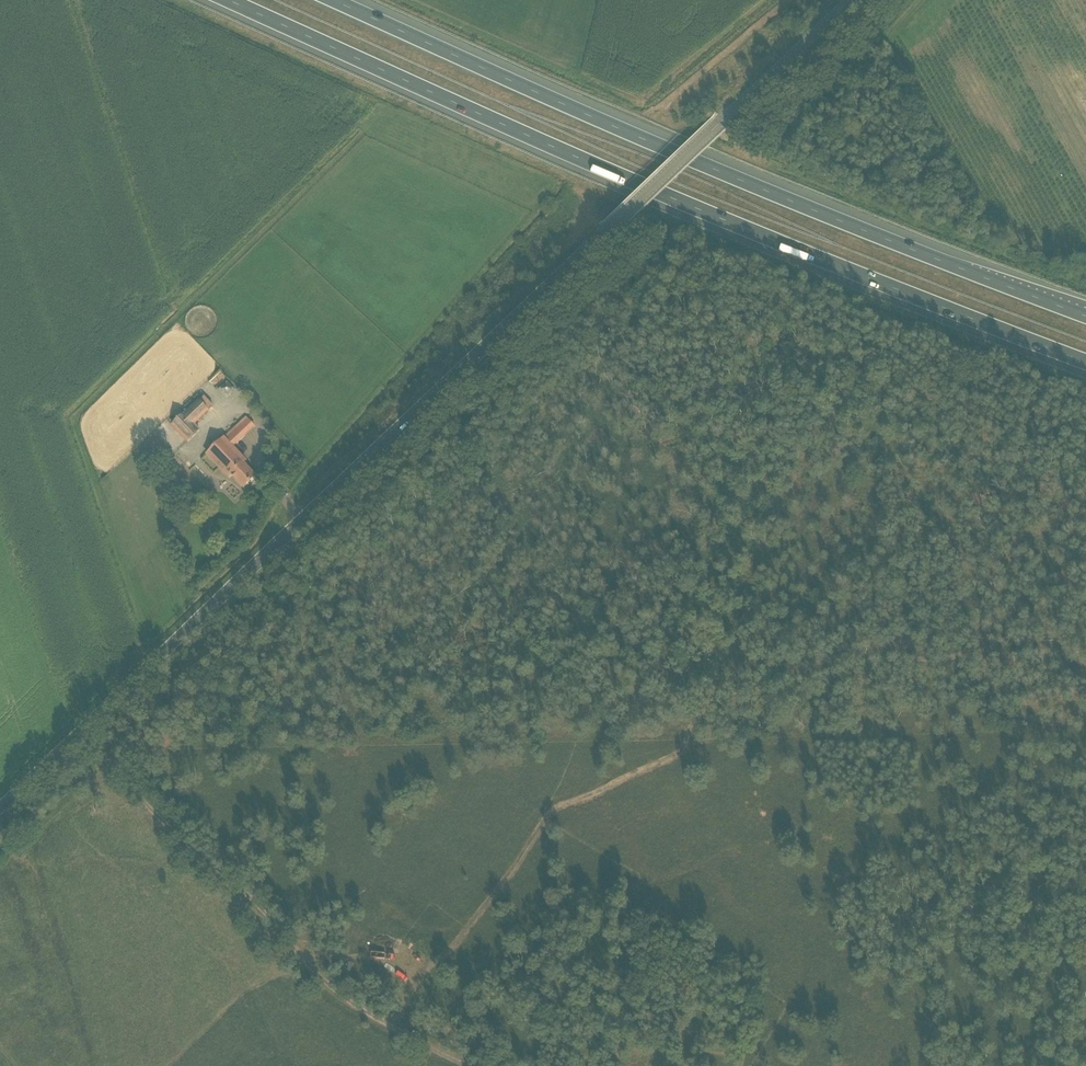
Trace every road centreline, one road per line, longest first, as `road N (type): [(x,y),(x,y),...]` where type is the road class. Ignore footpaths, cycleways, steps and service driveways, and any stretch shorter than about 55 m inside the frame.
road 1 (tertiary): [(0,813),(850,0)]
road 2 (motorway): [(241,0),(597,159),(1085,359)]
road 3 (motorway): [(1085,315),(842,219),(350,0)]

